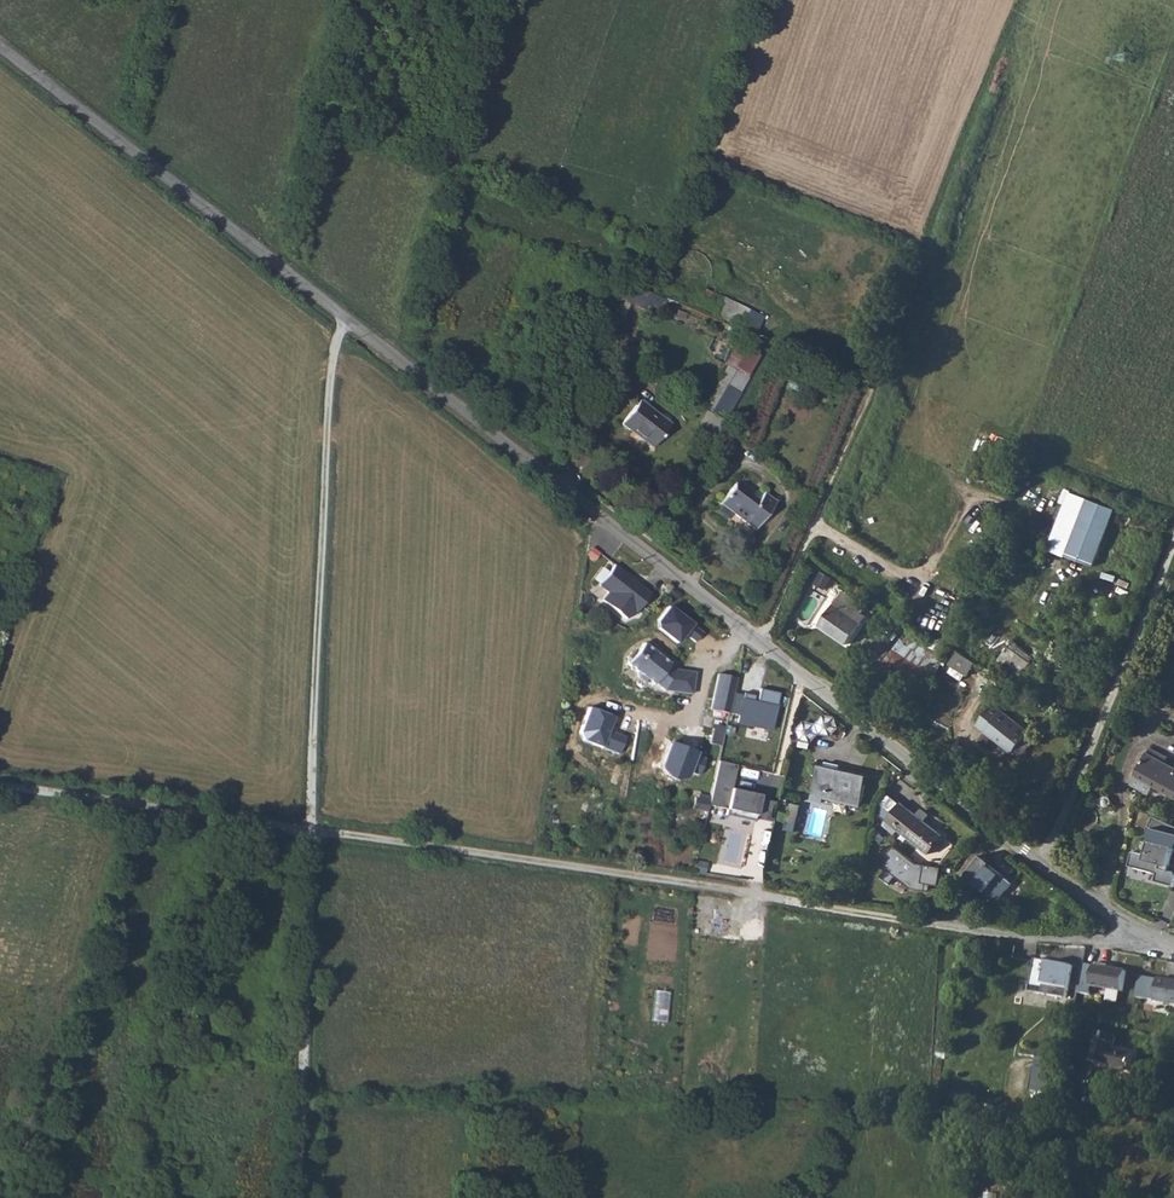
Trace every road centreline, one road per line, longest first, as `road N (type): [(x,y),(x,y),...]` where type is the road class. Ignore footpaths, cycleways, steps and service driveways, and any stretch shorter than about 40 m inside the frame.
road 1 (unclassified): [(0,47),(744,627)]
road 2 (track): [(1152,935),(1008,934),(311,829)]
road 3 (track): [(311,829),(328,376),(345,317)]
road 4 (unclassified): [(763,642),(1121,918),(1173,942)]
road 5 (unclassified): [(763,642),(912,277)]
road 6 (track): [(298,1197),(311,829)]
road 7 (track): [(1173,549),(1046,861)]
road 8 (track): [(311,829),(0,786)]
road 9 (residential): [(640,719),(694,726),(703,672),(744,627)]

